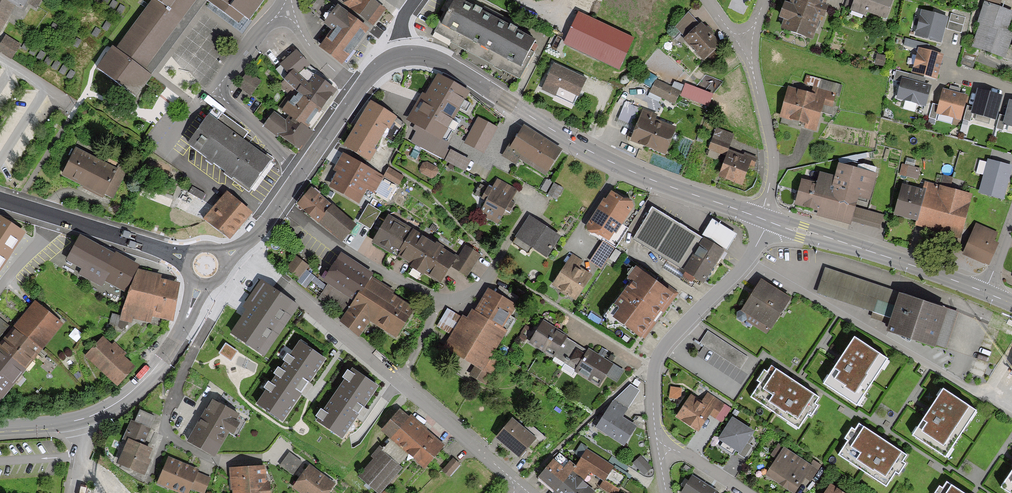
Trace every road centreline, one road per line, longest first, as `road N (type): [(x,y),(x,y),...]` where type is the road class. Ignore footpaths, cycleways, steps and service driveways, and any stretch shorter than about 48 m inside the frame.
road 1 (tertiary): [(763,219),(618,166),(451,67),(401,56)]
road 2 (residential): [(224,267),(257,265),(521,488)]
road 3 (residential): [(221,276),(229,291),(189,358),(165,430),(211,460),(248,461),(284,446)]
road 4 (residential): [(763,219),(747,260),(663,346),(651,370),(657,448)]
road 5 (tertiary): [(985,292),(763,219)]
road 6 (tertiary): [(358,89),(252,238),(222,257)]
road 7 (tertiary): [(78,420),(131,392),(157,366),(200,283)]
road 8 (residential): [(763,219),(773,151),(747,42)]
road 9 (tertiary): [(188,259),(55,219)]

